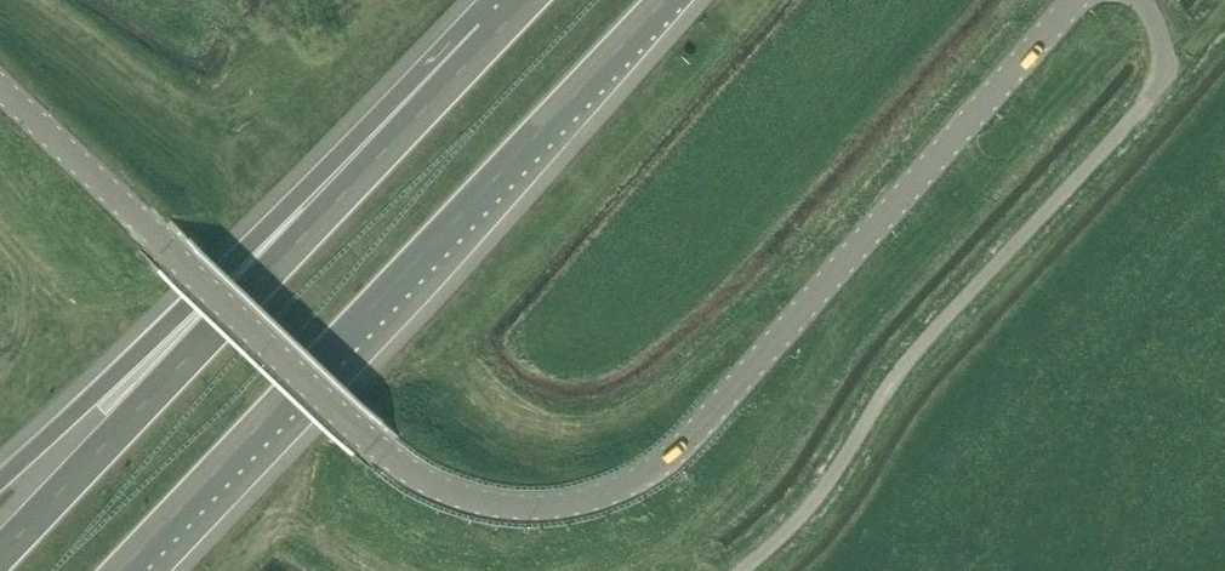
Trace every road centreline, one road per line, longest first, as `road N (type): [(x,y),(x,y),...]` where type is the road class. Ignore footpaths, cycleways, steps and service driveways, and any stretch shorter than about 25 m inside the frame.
road 1 (tertiary): [(0,87),(403,468),(472,501),(557,506),(602,495),(687,442),(1076,0)]
road 2 (unclassified): [(740,570),(818,499),(916,350),(1157,89),(1167,56),(1140,0)]
road 3 (trunk): [(169,518),(665,0)]
road 4 (motorway): [(494,34),(0,480)]
road 5 (trunk): [(494,34),(98,451)]
road 6 (motorway): [(98,451),(0,555)]

